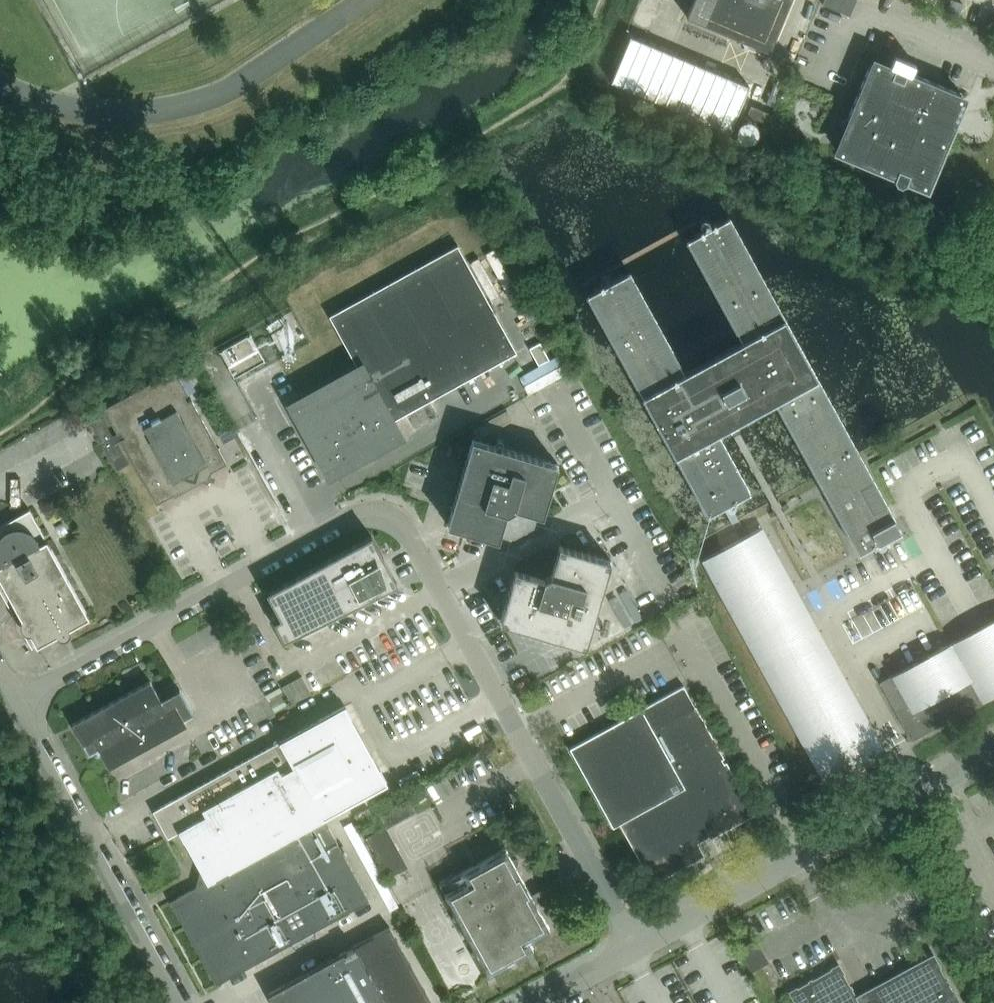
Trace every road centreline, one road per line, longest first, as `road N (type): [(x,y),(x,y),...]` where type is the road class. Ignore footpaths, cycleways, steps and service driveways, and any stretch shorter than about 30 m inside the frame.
road 1 (residential): [(7,698),(345,519),(383,515),(404,532),(634,951)]
road 2 (residential): [(993,755),(634,951)]
road 3 (residential): [(176,1002),(7,698)]

